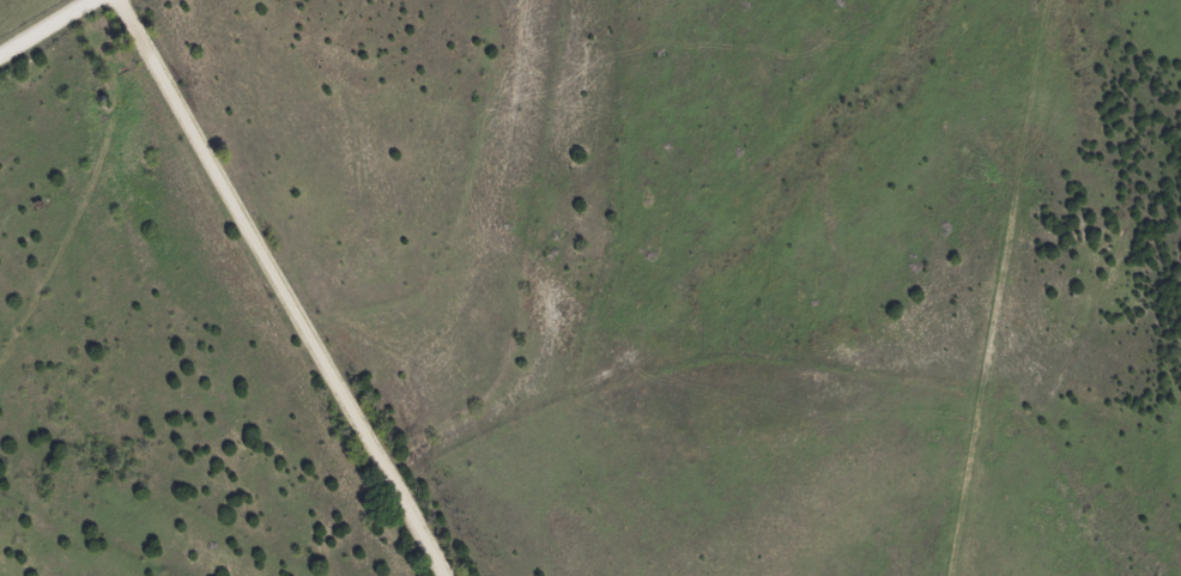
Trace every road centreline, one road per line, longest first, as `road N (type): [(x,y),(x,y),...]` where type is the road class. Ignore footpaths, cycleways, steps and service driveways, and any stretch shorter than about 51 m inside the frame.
road 1 (residential): [(125,0),(449,575)]
road 2 (residential): [(0,62),(104,0)]

